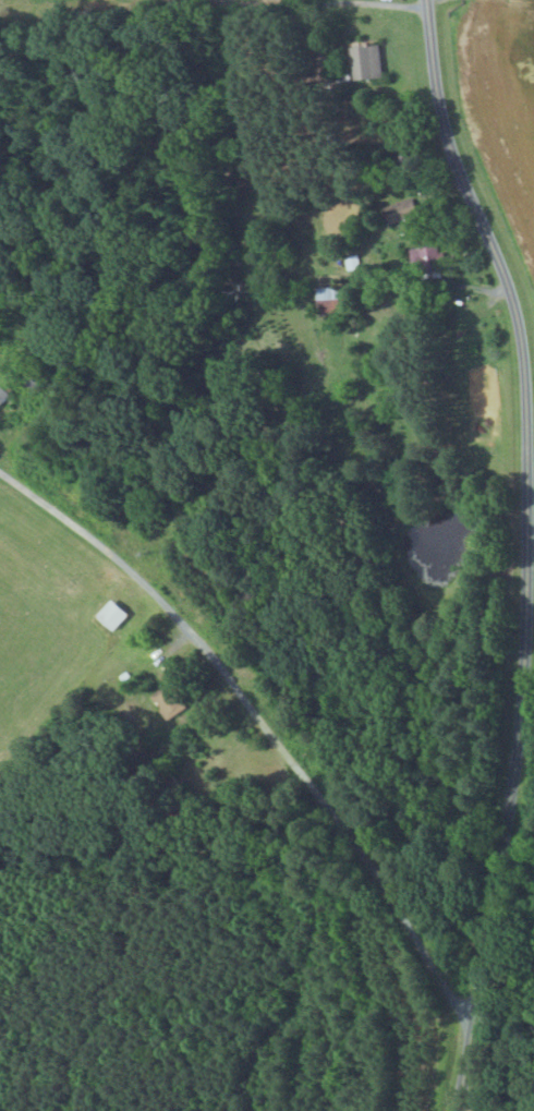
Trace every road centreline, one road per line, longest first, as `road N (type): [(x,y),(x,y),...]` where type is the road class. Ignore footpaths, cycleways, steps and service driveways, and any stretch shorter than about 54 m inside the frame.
road 1 (residential): [(456,1110),(519,713),(524,389),(512,309),(445,131),(425,0)]
road 2 (residential): [(471,1029),(333,817),(213,660),(139,580),(0,474)]

